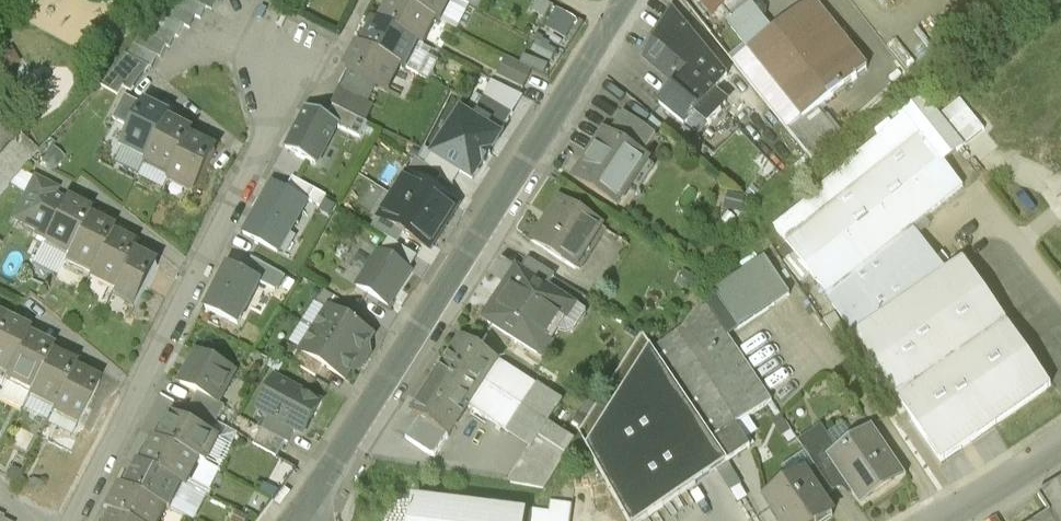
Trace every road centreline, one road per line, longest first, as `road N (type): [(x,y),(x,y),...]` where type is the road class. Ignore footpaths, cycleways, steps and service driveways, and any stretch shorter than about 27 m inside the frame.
road 1 (residential): [(157,81),(233,39),(277,57),(264,132),(74,520)]
road 2 (tertiary): [(300,520),(627,0)]
road 3 (unclassified): [(1060,450),(944,520)]

